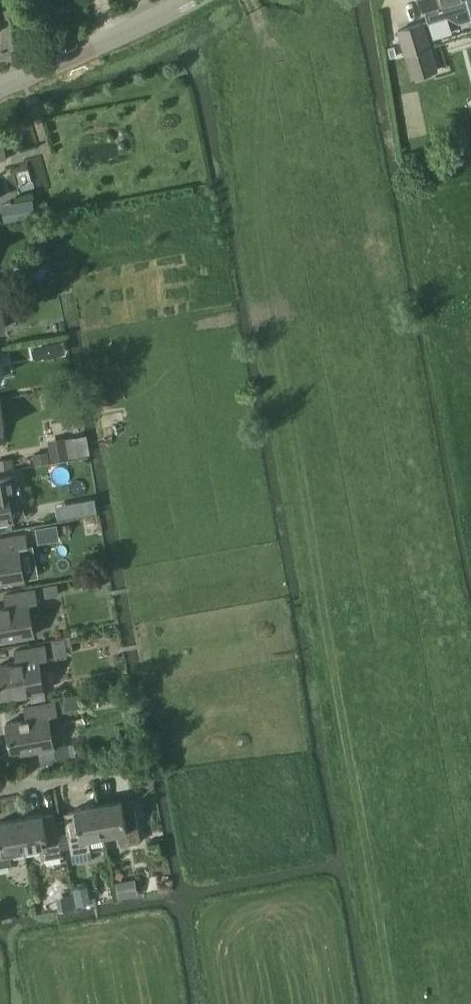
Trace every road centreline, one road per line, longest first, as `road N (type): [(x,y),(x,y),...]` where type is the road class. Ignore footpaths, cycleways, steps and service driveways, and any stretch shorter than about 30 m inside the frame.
road 1 (tertiary): [(0,89),(192,0)]
road 2 (unclassified): [(0,788),(123,768)]

